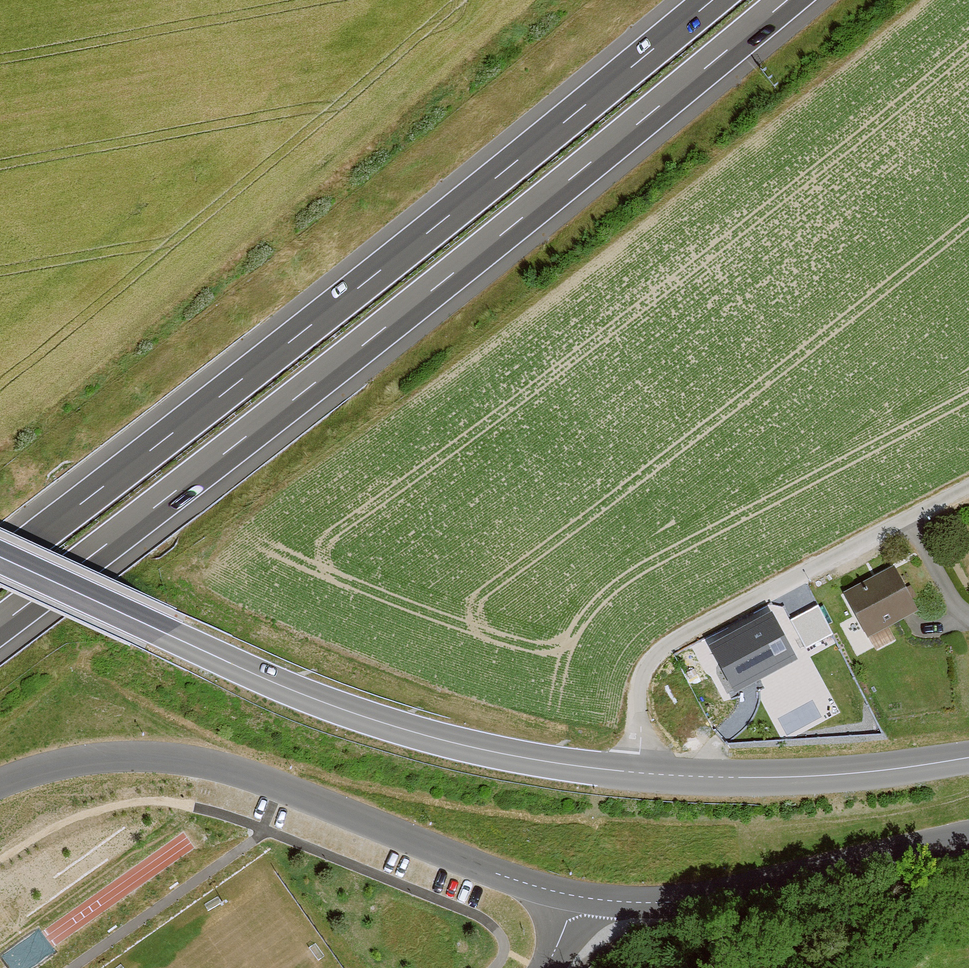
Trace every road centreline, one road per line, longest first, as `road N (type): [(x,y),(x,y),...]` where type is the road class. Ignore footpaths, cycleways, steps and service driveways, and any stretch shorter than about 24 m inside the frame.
road 1 (tertiary): [(0,557),(345,708),(479,749),(604,771),(752,779),(968,759)]
road 2 (motorway): [(0,624),(787,0)]
road 3 (motorway): [(713,0),(0,566)]
road 4 (residential): [(543,967),(584,900),(712,894),(968,836)]

